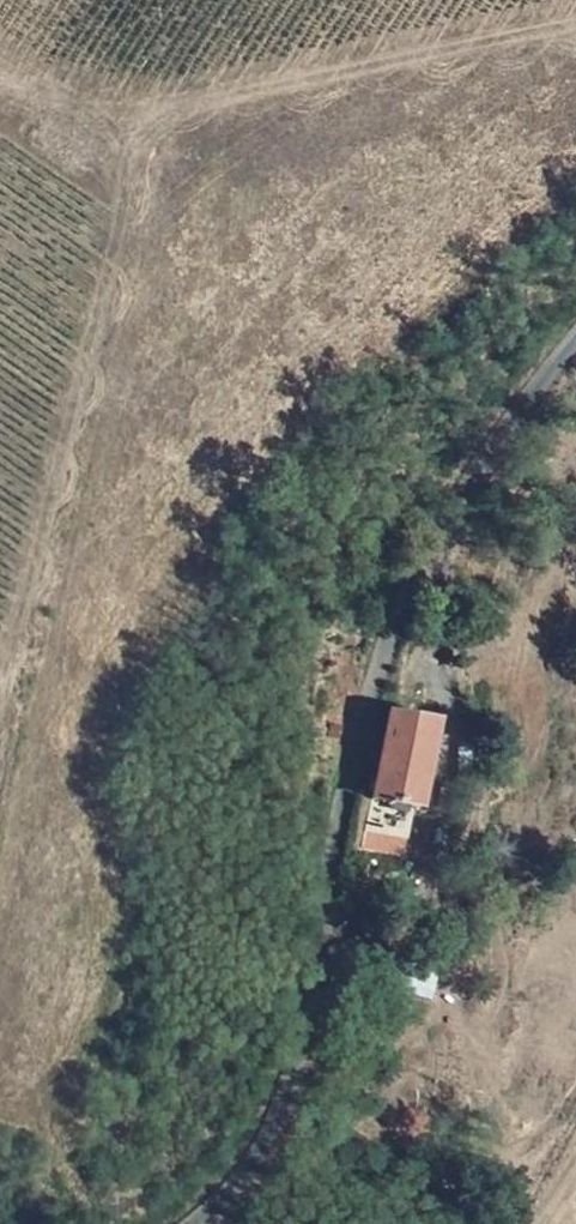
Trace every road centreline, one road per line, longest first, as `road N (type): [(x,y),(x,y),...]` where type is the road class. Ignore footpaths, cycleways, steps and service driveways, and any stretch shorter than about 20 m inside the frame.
road 1 (unclassified): [(575,351),(457,500),(354,703),(286,1075),(240,1187),(189,1223)]

